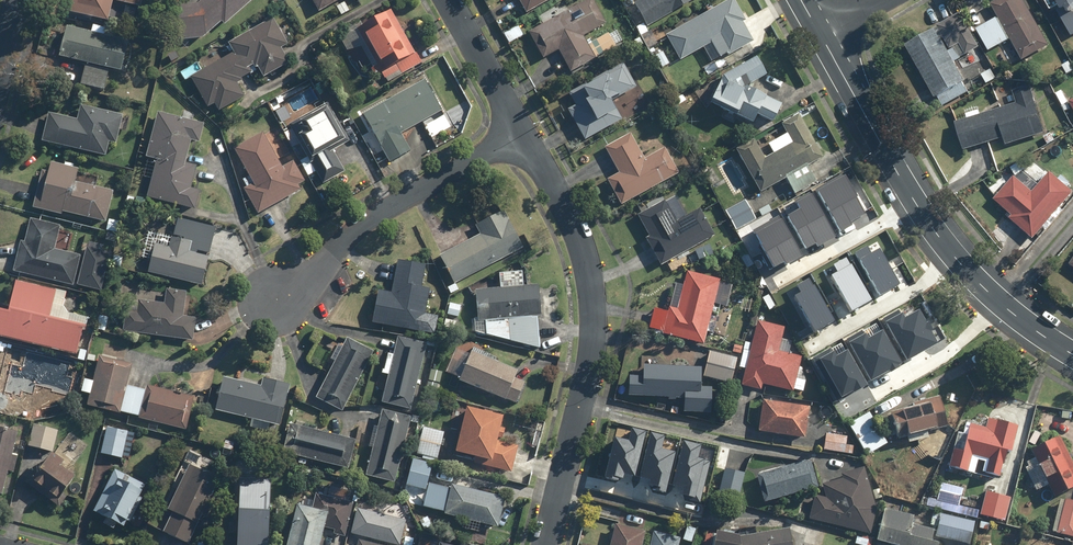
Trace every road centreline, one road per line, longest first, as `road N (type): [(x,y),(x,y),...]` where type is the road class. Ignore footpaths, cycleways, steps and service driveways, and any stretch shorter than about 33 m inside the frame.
road 1 (residential): [(545,544),(589,366),(592,308),(580,245),(520,135)]
road 2 (tertiary): [(821,37),(915,204),(956,259),(1072,356)]
road 3 (residential): [(520,135),(366,223),(289,293),(270,300)]
road 4 (residential): [(520,135),(447,0)]

